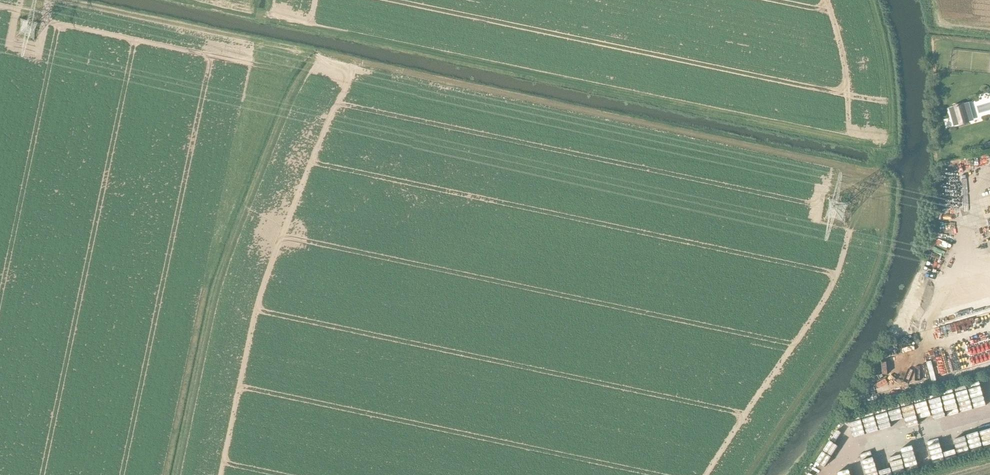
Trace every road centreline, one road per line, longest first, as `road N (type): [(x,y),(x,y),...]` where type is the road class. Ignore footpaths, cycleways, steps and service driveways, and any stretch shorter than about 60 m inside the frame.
road 1 (track): [(56,0),(875,171),(879,145),(180,0)]
road 2 (track): [(748,474),(872,280),(887,219),(875,171)]

